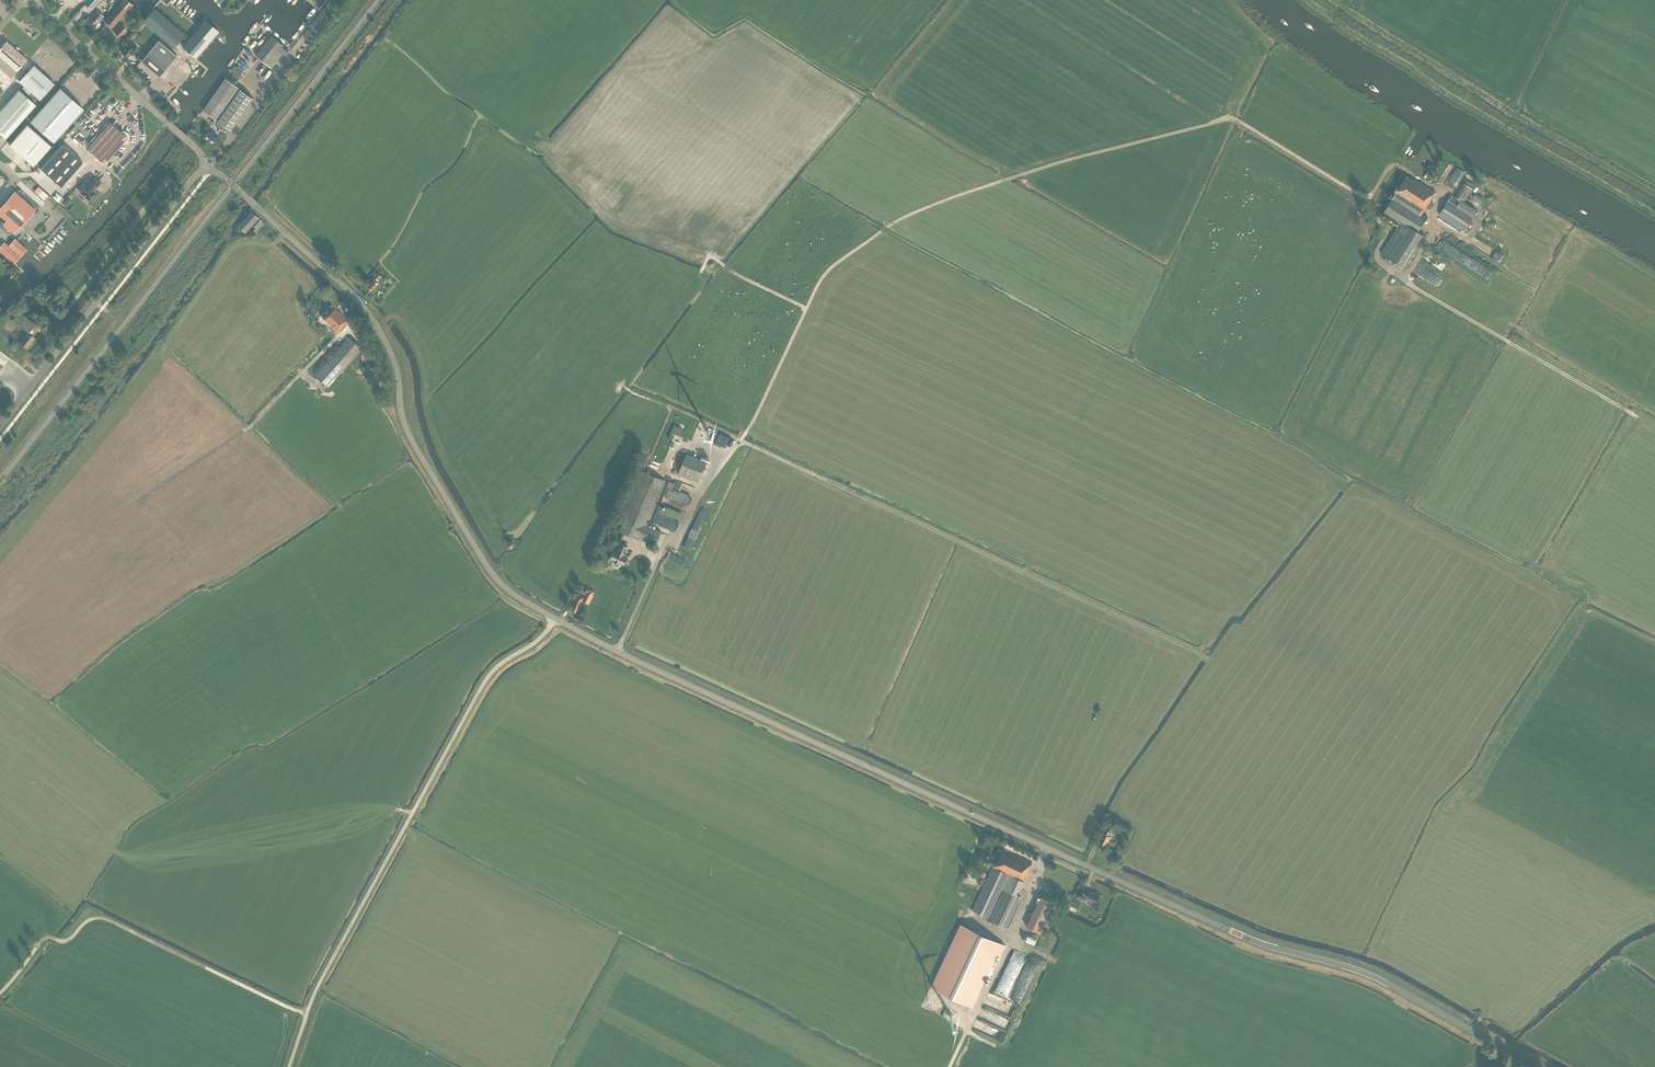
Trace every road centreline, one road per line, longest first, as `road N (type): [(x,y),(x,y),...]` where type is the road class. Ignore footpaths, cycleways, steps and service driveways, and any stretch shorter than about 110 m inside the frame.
road 1 (tertiary): [(1536,1066),(1378,979),(1241,936),(555,619)]
road 2 (track): [(623,386),(1209,660)]
road 3 (tertiary): [(555,619),(509,591),(484,562),(412,440),(396,367),(373,319),(206,164)]
road 4 (unclassified): [(289,1066),(325,971),(482,685),(555,619)]
road 5 (tertiary): [(0,425),(206,164)]
road 6 (unclassified): [(206,164),(29,0)]
road 7 (unclassified): [(206,164),(333,0)]

